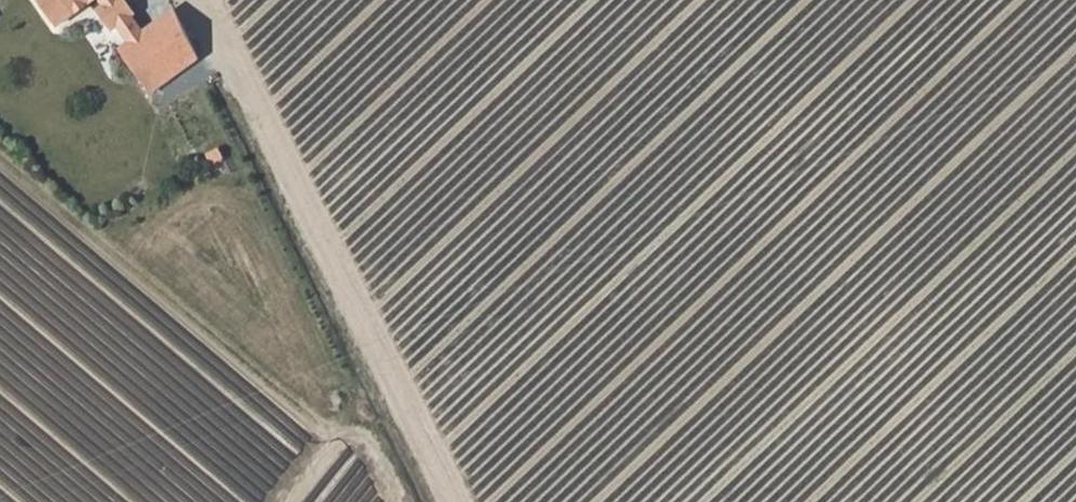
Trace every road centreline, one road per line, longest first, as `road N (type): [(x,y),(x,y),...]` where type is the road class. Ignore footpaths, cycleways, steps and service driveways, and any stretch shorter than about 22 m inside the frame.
road 1 (track): [(203,0),(451,501)]

